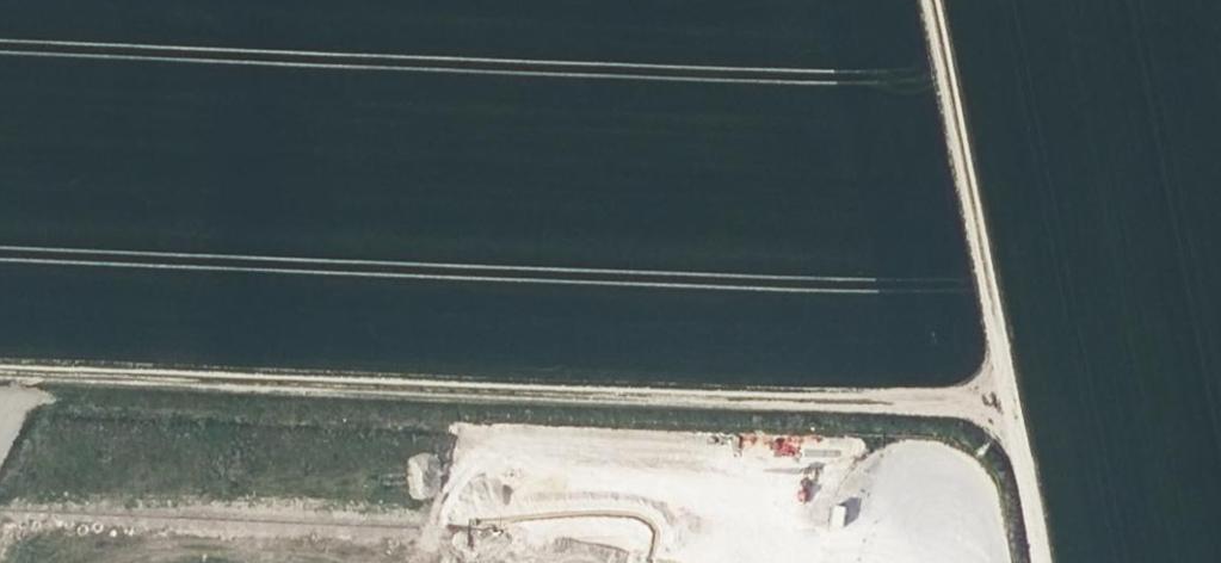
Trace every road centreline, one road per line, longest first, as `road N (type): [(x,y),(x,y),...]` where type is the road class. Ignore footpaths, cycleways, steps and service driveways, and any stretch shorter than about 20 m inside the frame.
road 1 (track): [(1004,395),(0,363)]
road 2 (track): [(1039,562),(922,0)]
road 3 (residential): [(952,562),(921,530),(796,495),(727,506),(681,536),(674,562)]

